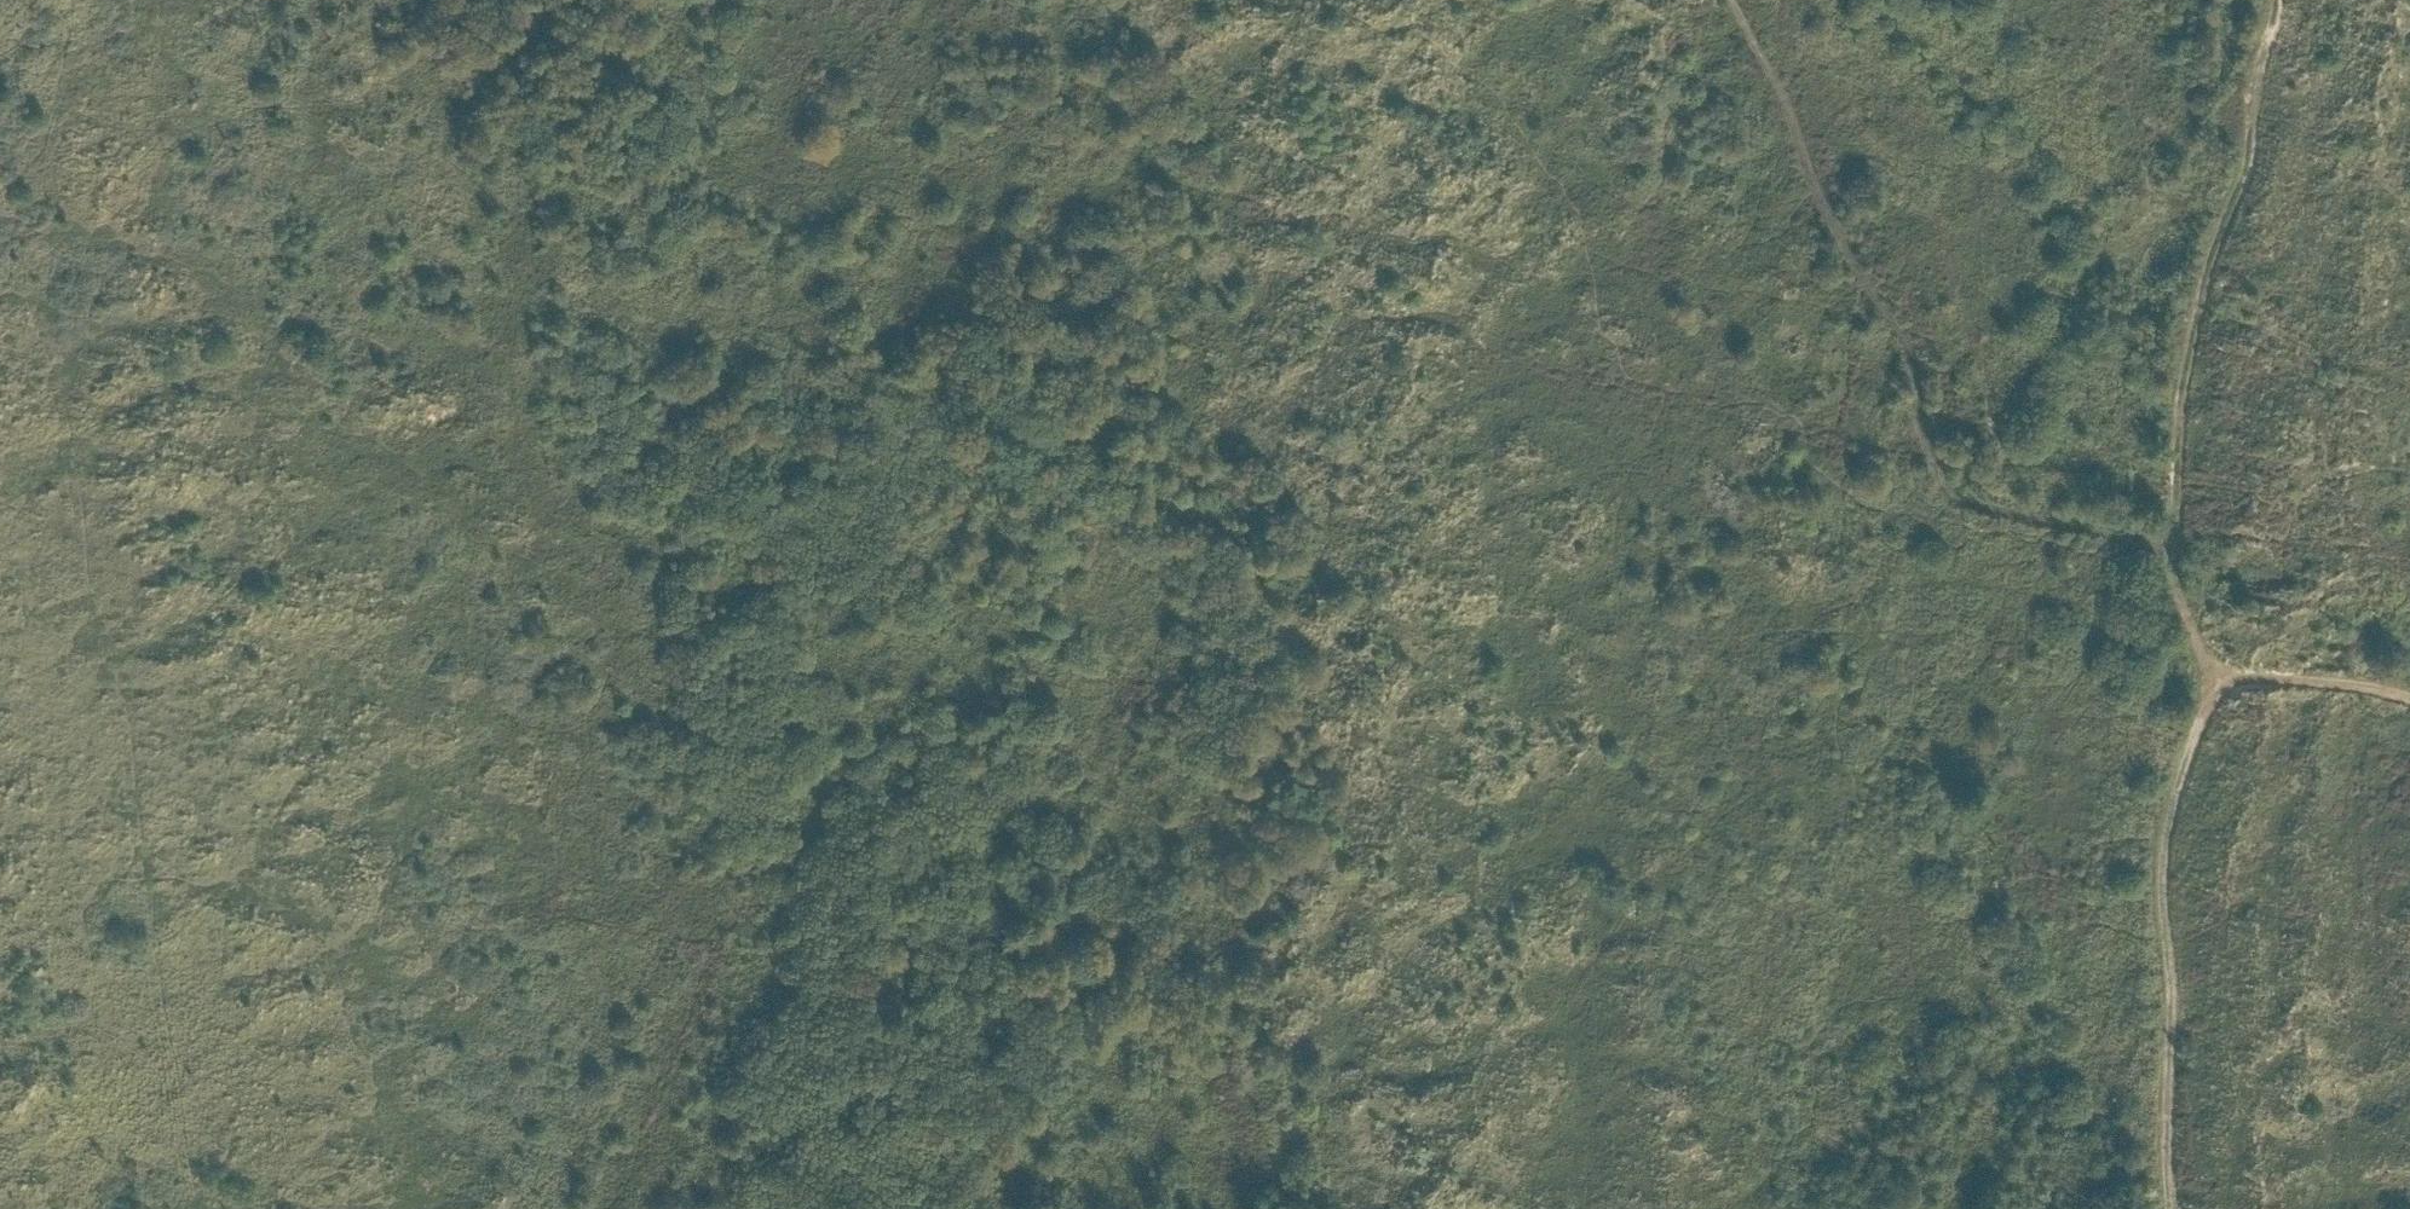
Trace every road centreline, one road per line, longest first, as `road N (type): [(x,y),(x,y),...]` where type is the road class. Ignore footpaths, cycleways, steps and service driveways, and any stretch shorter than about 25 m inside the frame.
road 1 (track): [(2173,548),(2185,393),(2260,136),(2282,0)]
road 2 (track): [(2409,700),(2372,687),(2225,673),(2200,649),(2181,612),(2173,548)]

